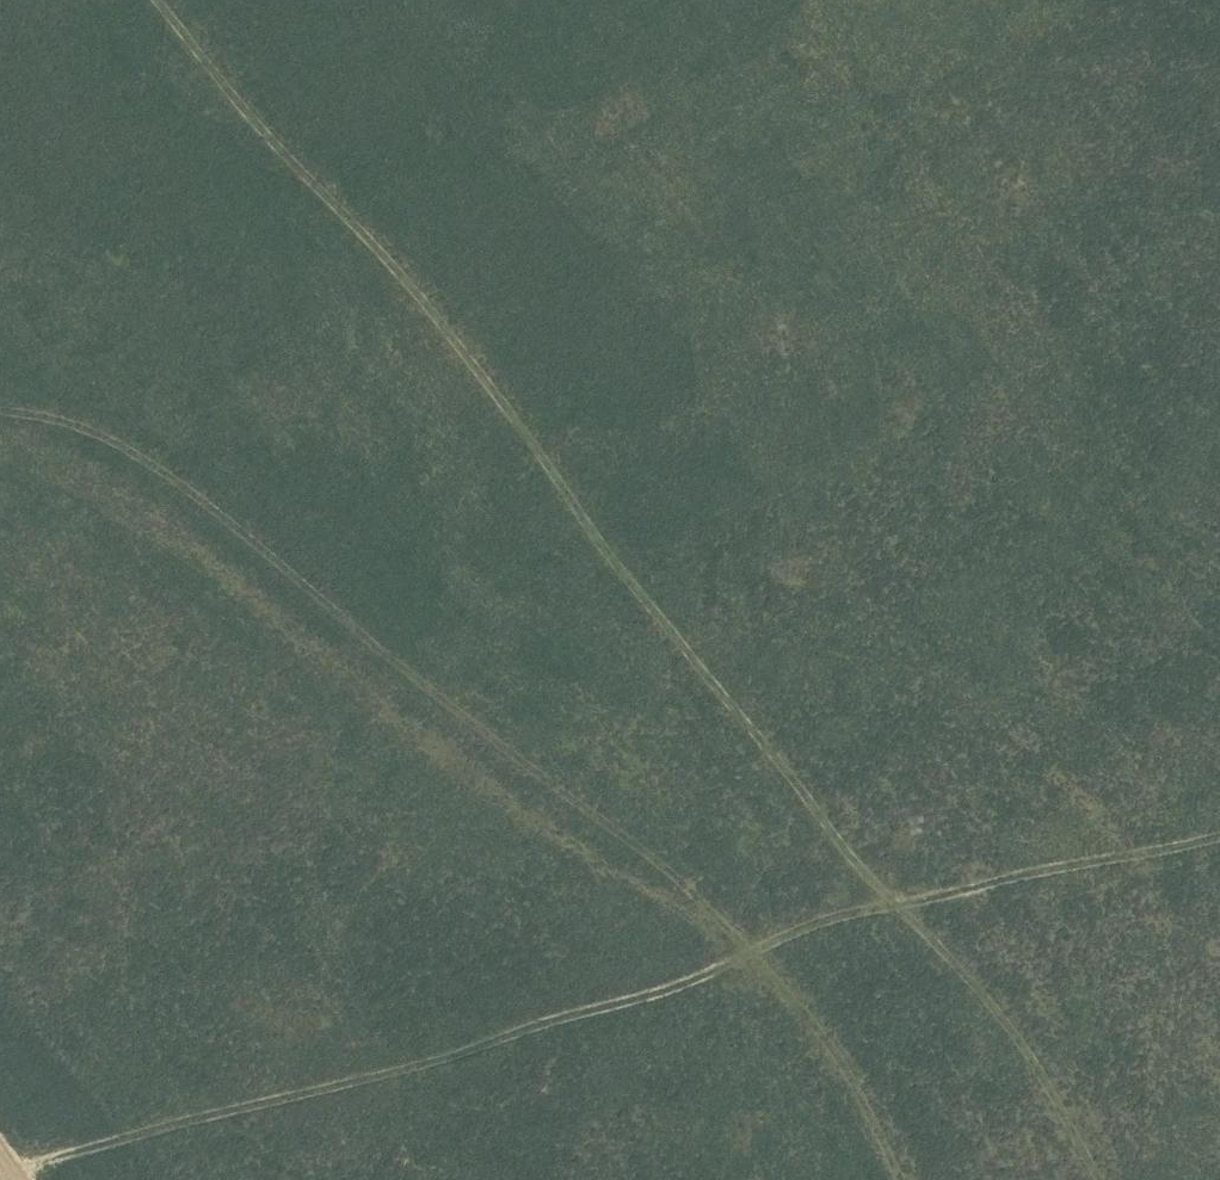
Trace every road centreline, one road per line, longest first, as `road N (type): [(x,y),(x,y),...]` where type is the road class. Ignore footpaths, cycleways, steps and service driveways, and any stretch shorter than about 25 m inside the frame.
road 1 (track): [(1099,1179),(1016,1034),(853,860),(591,532),(446,327),(264,132),(158,0)]
road 2 (track): [(13,1179),(140,1133),(467,1050),(895,905),(1219,832)]
road 3 (track): [(902,1179),(826,1033),(725,923),(648,858),(370,644),(61,453),(0,431)]

